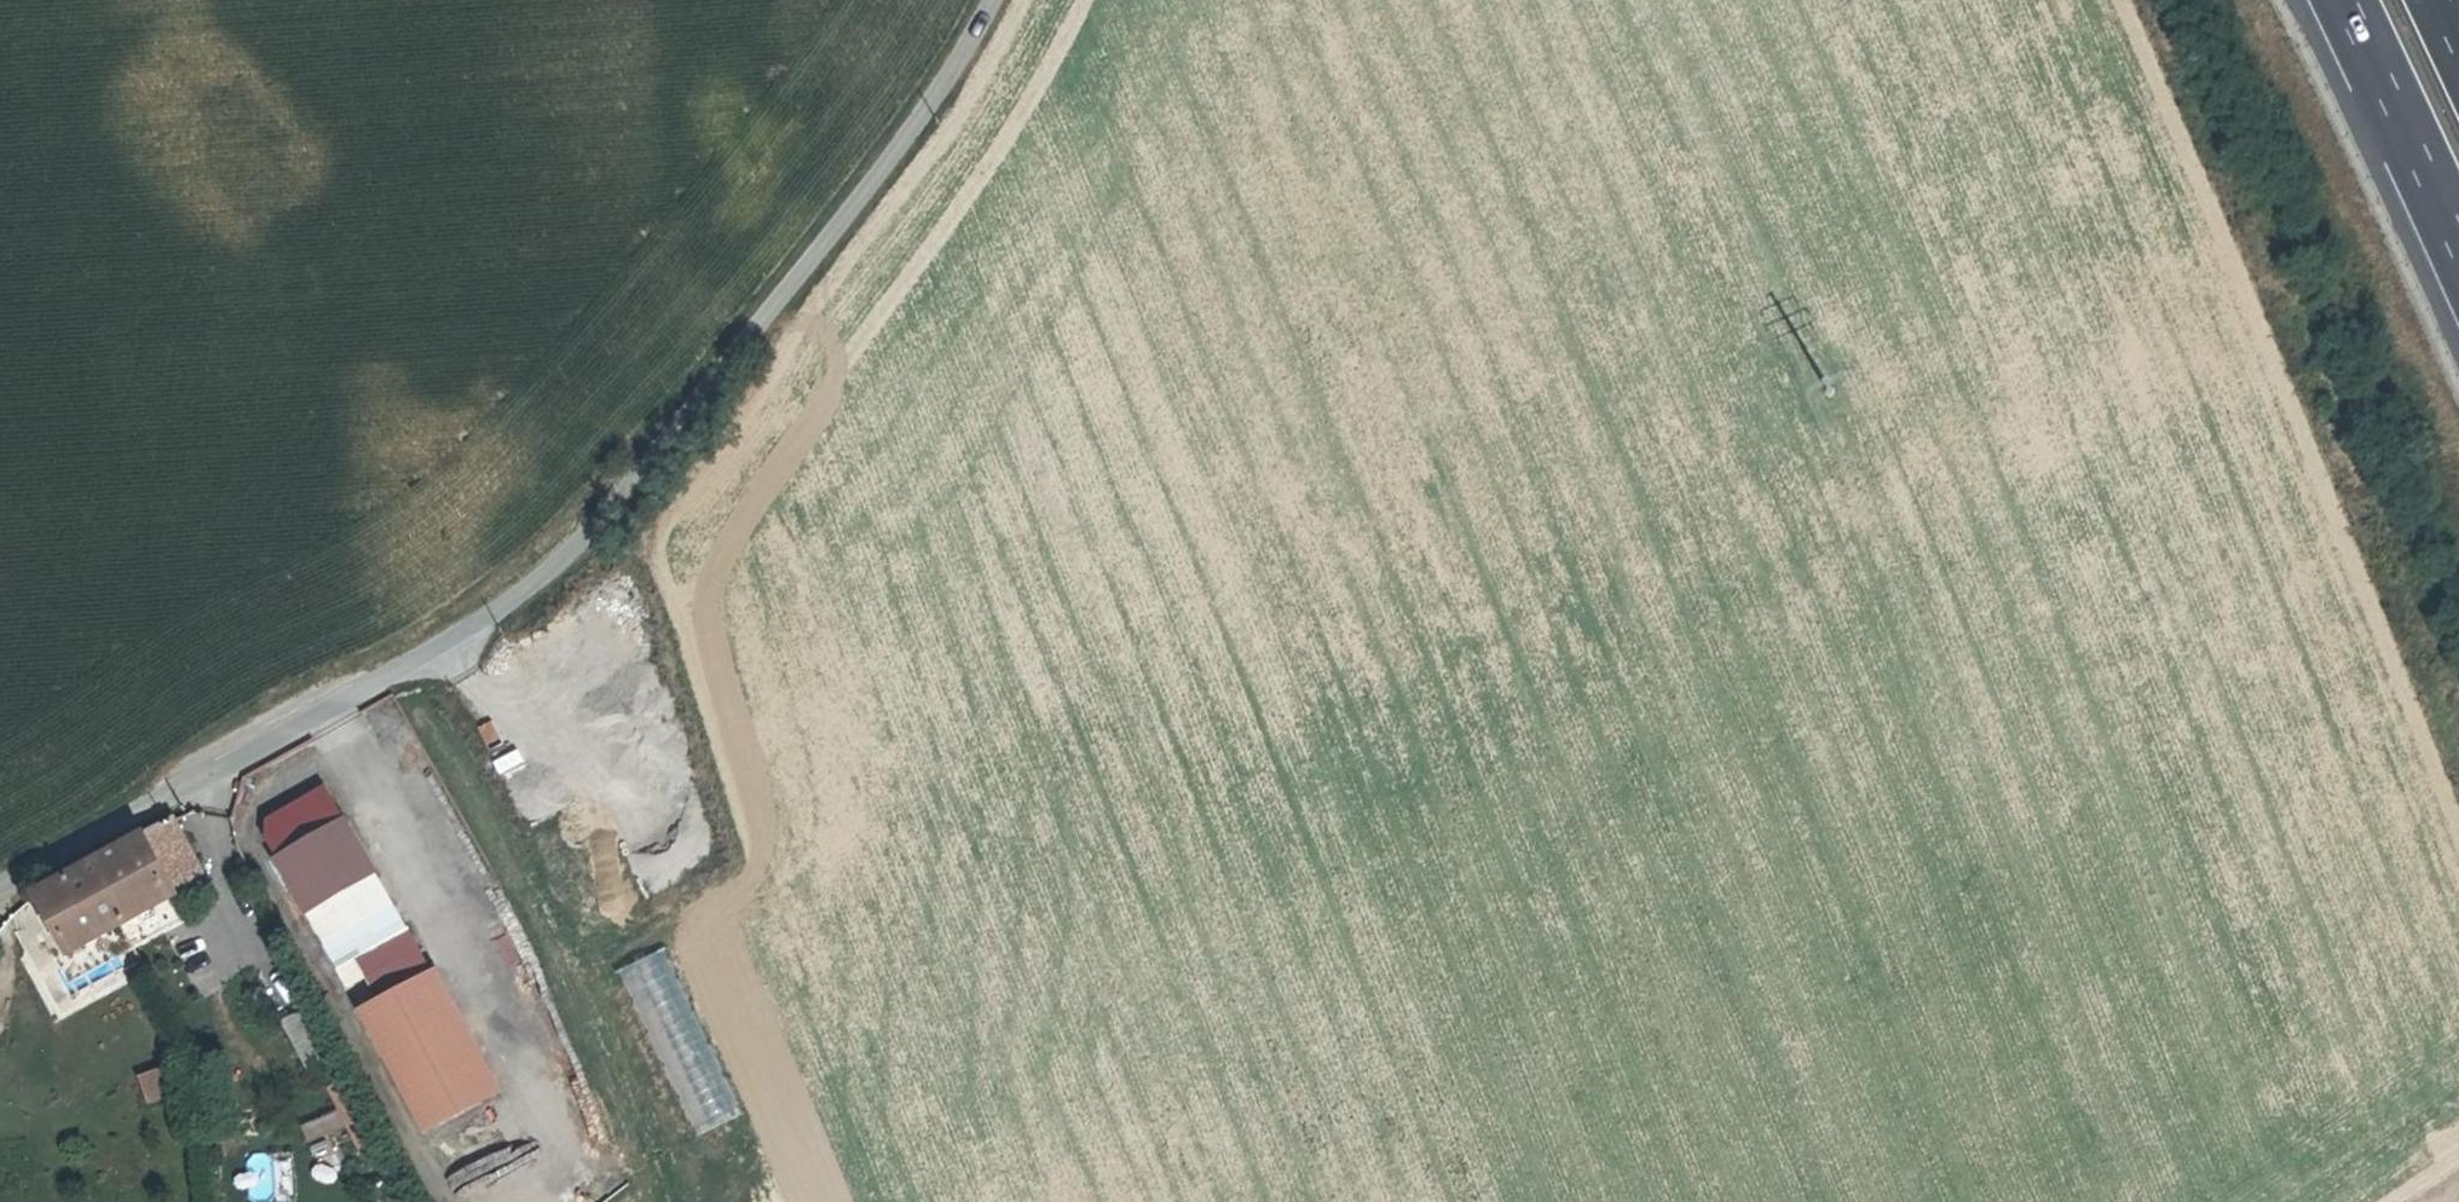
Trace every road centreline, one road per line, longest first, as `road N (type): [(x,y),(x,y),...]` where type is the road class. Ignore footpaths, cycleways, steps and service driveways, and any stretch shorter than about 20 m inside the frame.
road 1 (unclassified): [(0,889),(489,619),(615,514),(901,159),(1000,0)]
road 2 (track): [(2458,794),(2121,0)]
road 3 (motorway): [(2346,0),(2458,243)]

